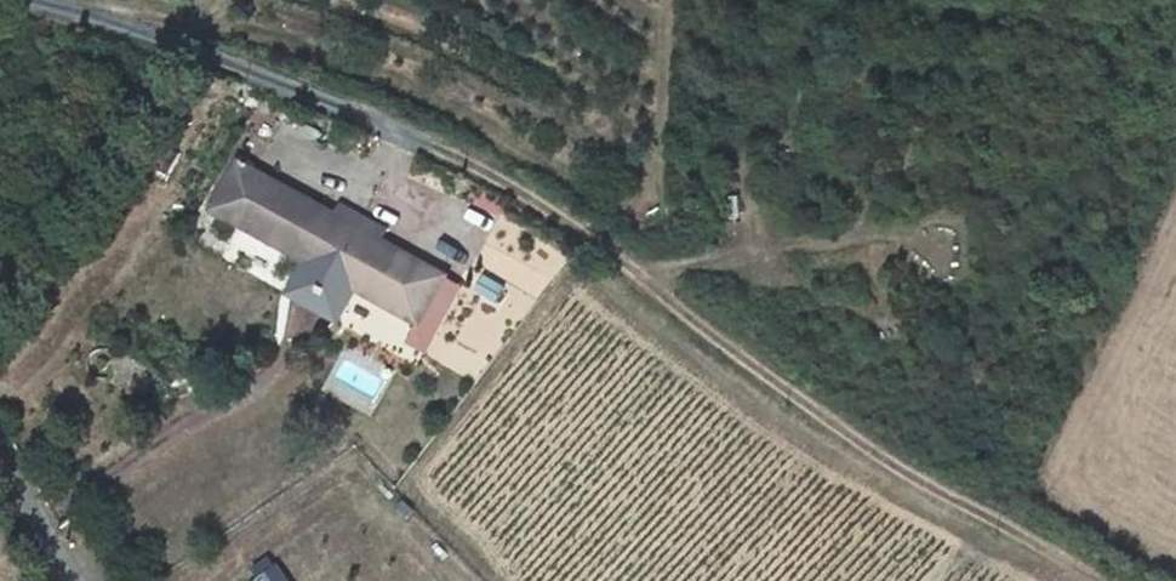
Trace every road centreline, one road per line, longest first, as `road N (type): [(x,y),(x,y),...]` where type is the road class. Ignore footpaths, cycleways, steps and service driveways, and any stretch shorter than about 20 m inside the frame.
road 1 (track): [(514,186),(756,371),(901,470),(1112,580)]
road 2 (unclassified): [(67,580),(0,460)]

